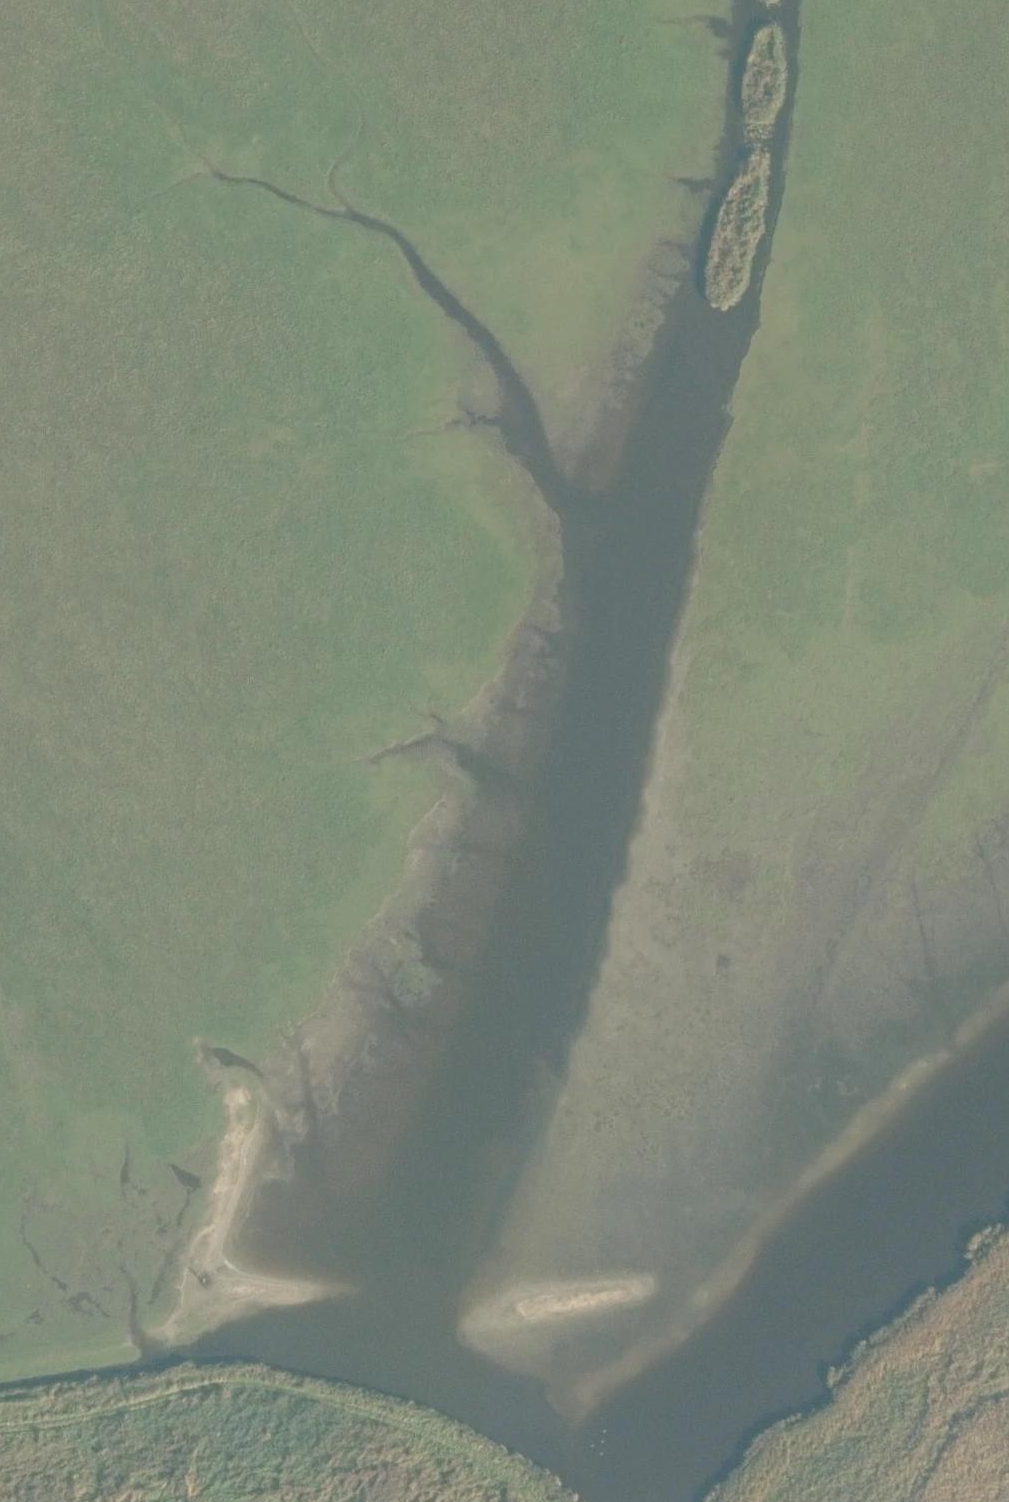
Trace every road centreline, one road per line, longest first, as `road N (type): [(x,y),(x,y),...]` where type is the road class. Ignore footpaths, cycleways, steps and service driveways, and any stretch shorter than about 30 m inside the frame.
road 1 (track): [(539,1501),(483,1453),(367,1413),(233,1385),(0,1426)]

